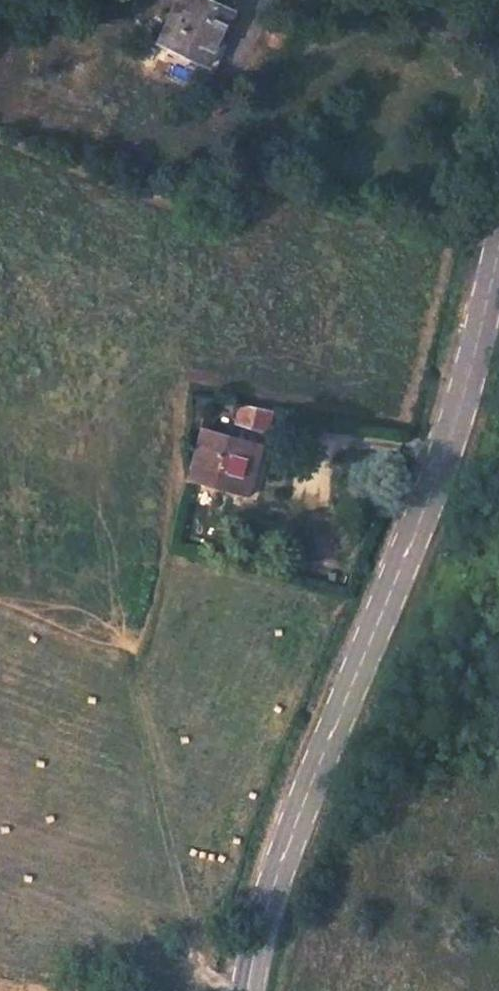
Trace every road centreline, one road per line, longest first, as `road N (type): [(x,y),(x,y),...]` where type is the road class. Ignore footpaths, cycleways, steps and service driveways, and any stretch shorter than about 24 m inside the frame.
road 1 (secondary): [(498,228),(455,424),(267,900),(248,990)]
road 2 (track): [(228,990),(196,962),(123,657)]

